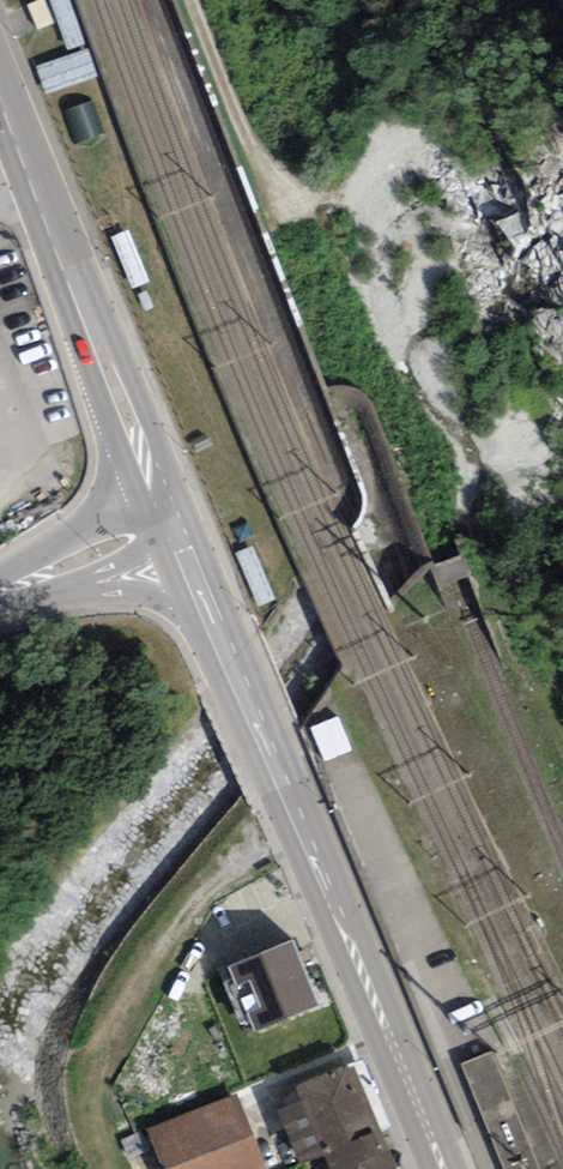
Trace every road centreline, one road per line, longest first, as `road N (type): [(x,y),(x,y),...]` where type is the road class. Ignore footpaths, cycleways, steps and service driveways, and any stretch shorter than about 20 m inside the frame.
road 1 (primary): [(443,1168),(174,527)]
road 2 (primary): [(174,527),(0,85)]
road 3 (track): [(194,0),(291,219)]
road 4 (tertiary): [(174,527),(0,591)]

